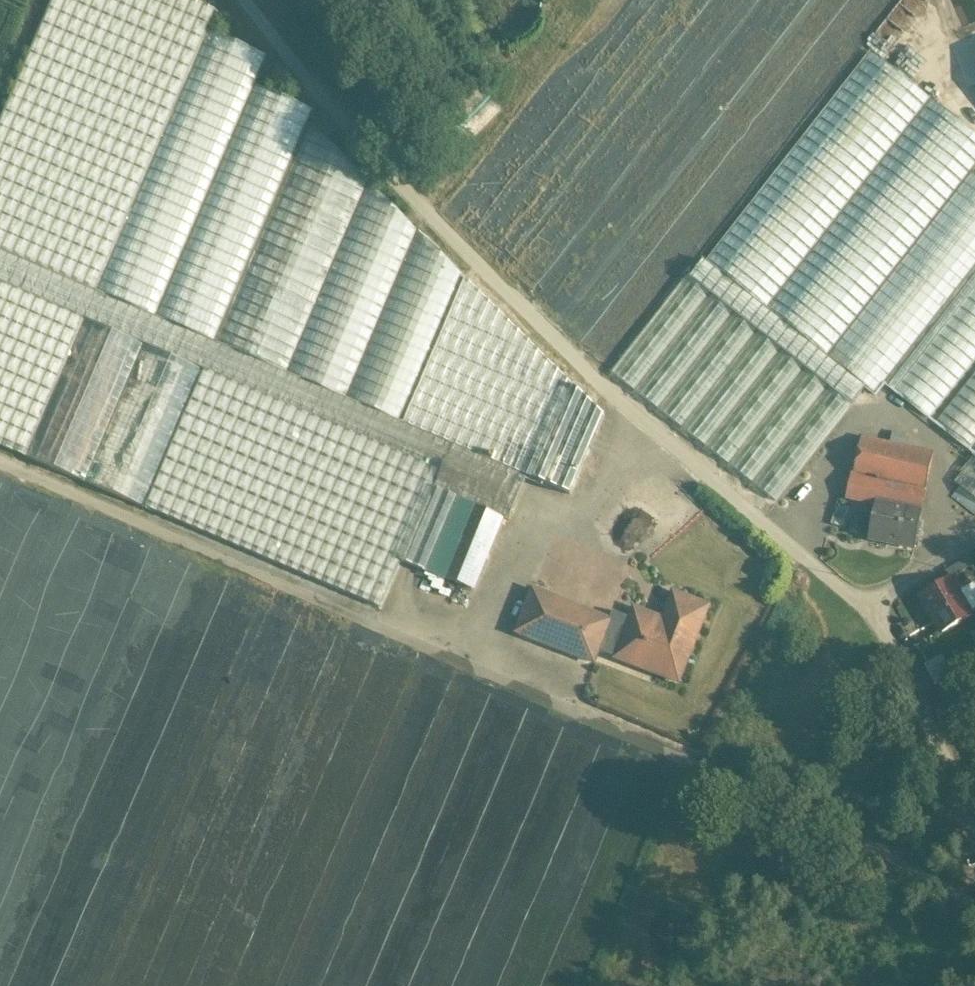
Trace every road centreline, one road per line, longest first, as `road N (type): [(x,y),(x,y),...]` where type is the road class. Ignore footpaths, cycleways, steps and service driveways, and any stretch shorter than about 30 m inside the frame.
road 1 (unclassified): [(974,815),(909,653),(837,572),(596,390),(340,120),(245,0)]
road 2 (unclassified): [(0,468),(812,821),(974,910)]

